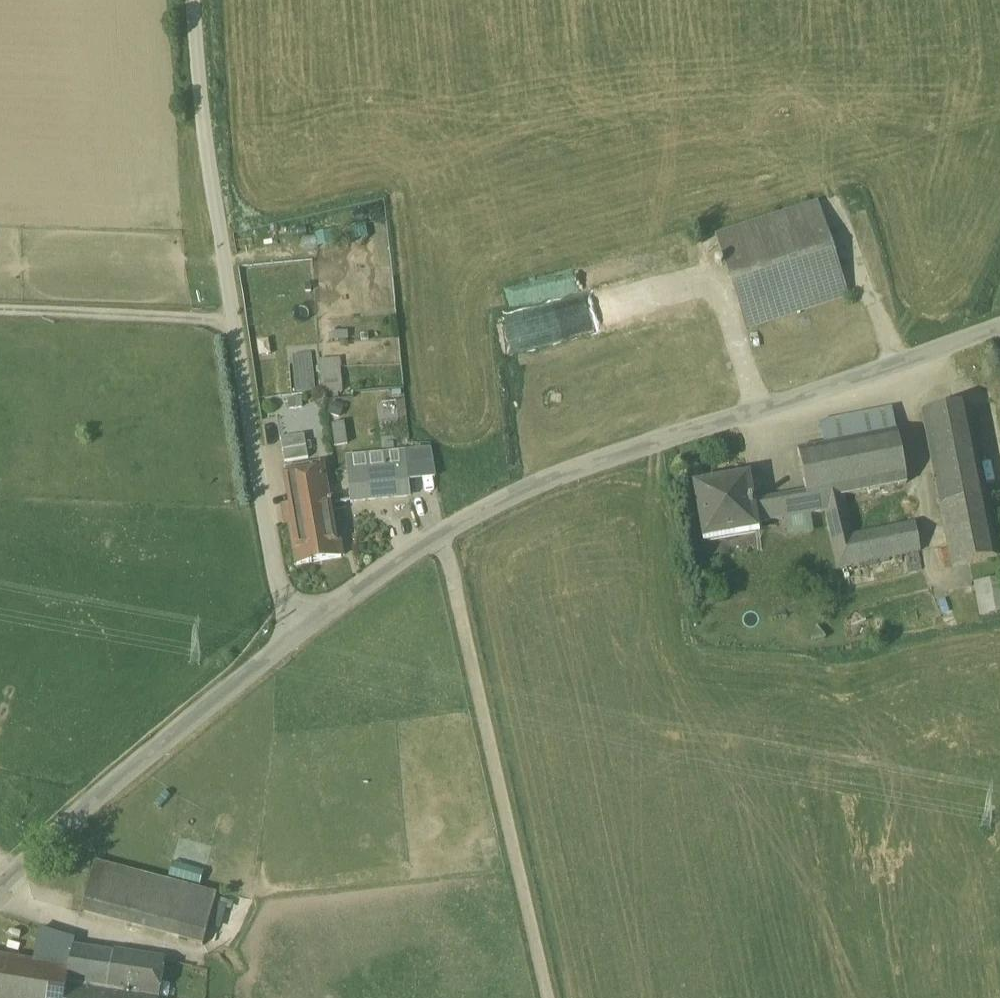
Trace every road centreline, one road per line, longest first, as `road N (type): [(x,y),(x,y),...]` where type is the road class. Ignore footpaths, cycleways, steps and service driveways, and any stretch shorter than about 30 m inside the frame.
road 1 (unclassified): [(302,630),(443,532),(529,487),(999,326)]
road 2 (unclassified): [(302,630),(276,574),(260,488),(203,118),(193,0)]
road 3 (unclassified): [(0,890),(82,811),(302,630)]

